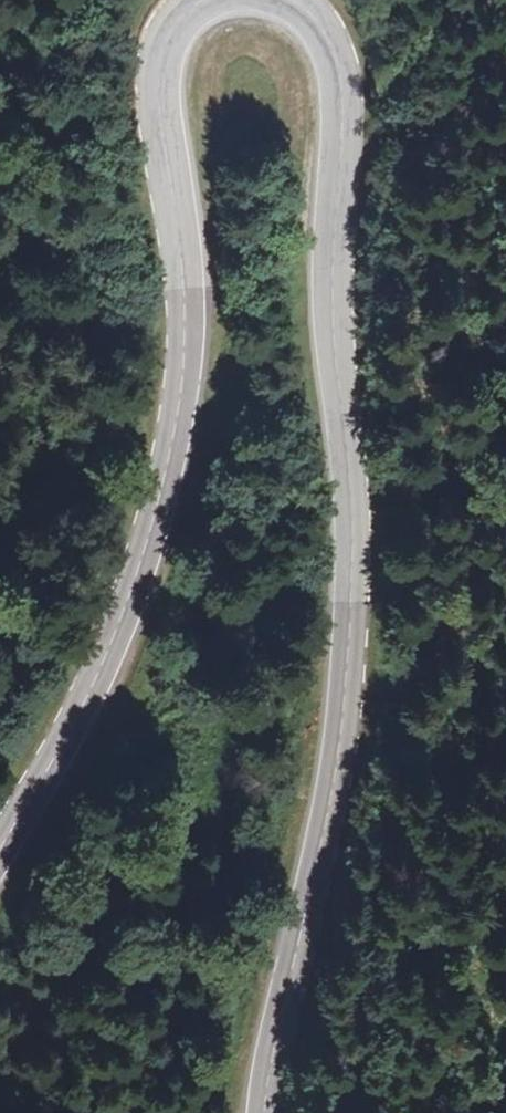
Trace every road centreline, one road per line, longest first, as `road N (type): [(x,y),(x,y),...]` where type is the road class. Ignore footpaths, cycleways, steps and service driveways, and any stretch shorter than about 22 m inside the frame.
road 1 (secondary): [(312,0),(330,26),(346,122),(335,182),(351,550),(325,821),(267,1054),(262,1112)]
road 2 (secondary): [(0,852),(122,609),(163,472),(187,322),(155,94),(155,41),(184,0)]

